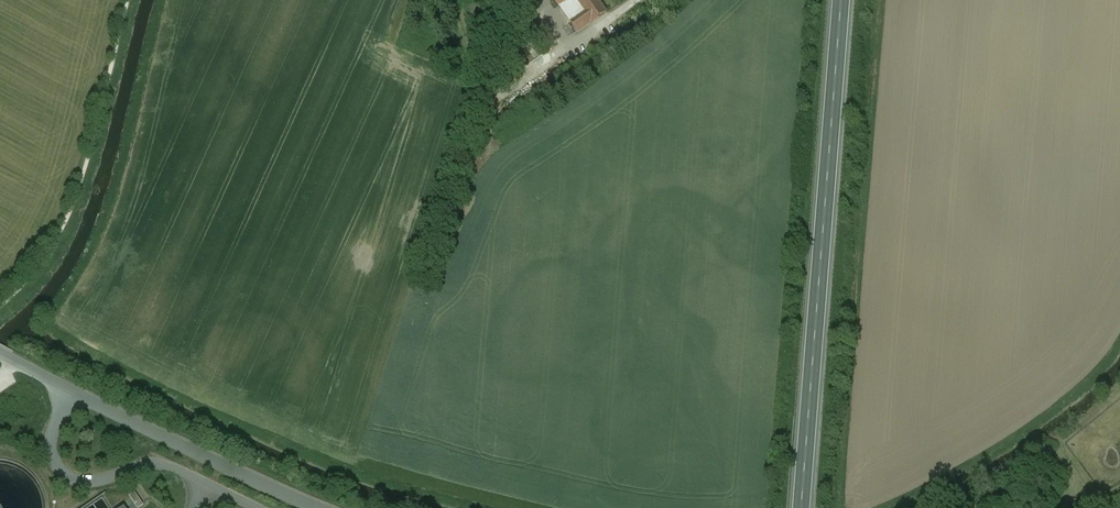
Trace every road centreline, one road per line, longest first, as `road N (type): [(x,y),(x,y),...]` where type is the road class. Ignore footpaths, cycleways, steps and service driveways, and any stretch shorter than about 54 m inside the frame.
road 1 (primary): [(843,0),(800,507)]
road 2 (unclassified): [(72,394),(50,442),(54,462),(68,477),(88,482),(154,464),(257,507)]
road 3 (unclassified): [(72,394),(312,507)]

